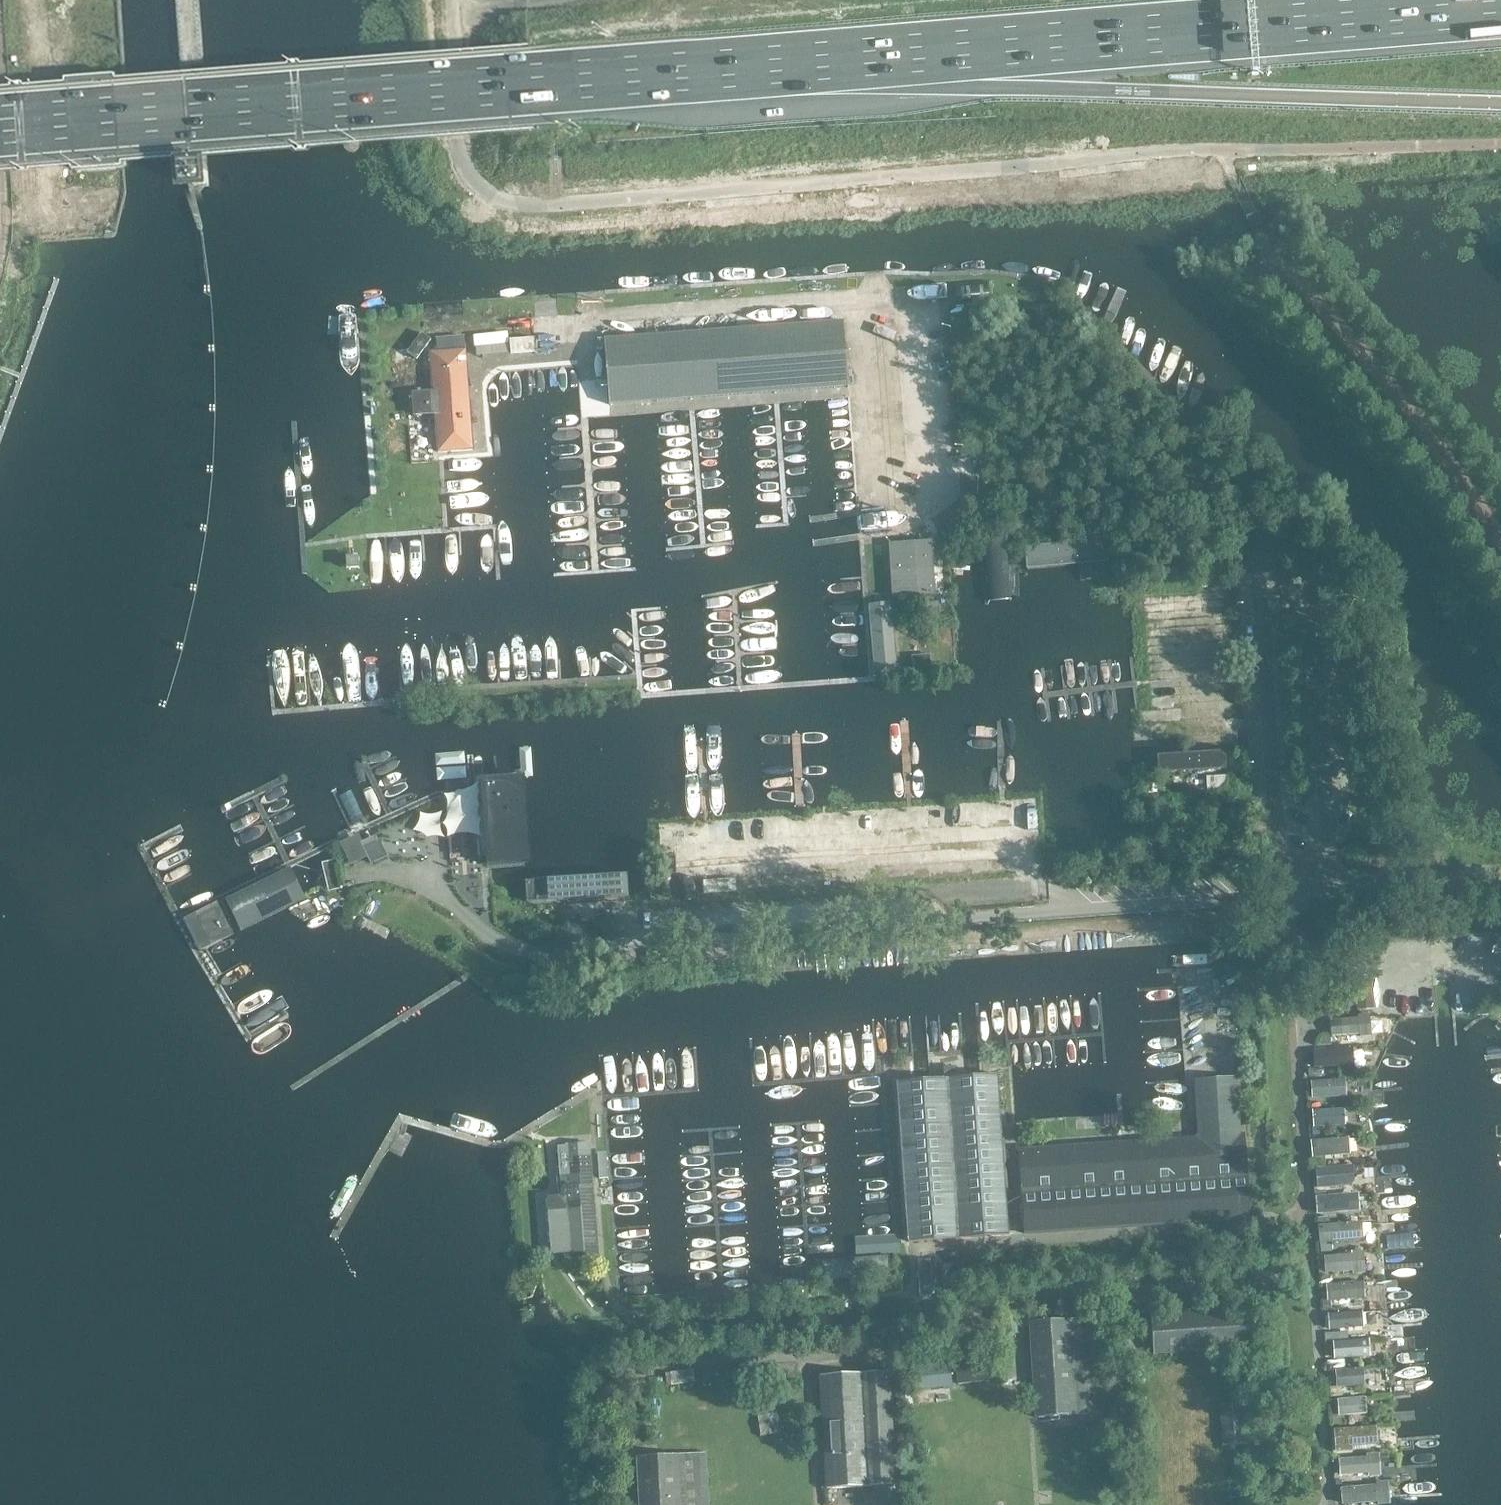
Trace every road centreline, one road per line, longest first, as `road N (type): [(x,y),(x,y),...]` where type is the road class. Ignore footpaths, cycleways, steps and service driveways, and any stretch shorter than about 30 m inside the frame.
road 1 (motorway): [(0,220),(1500,90)]
road 2 (motorway): [(0,125),(1500,7)]
road 3 (motorway): [(0,72),(930,0)]

